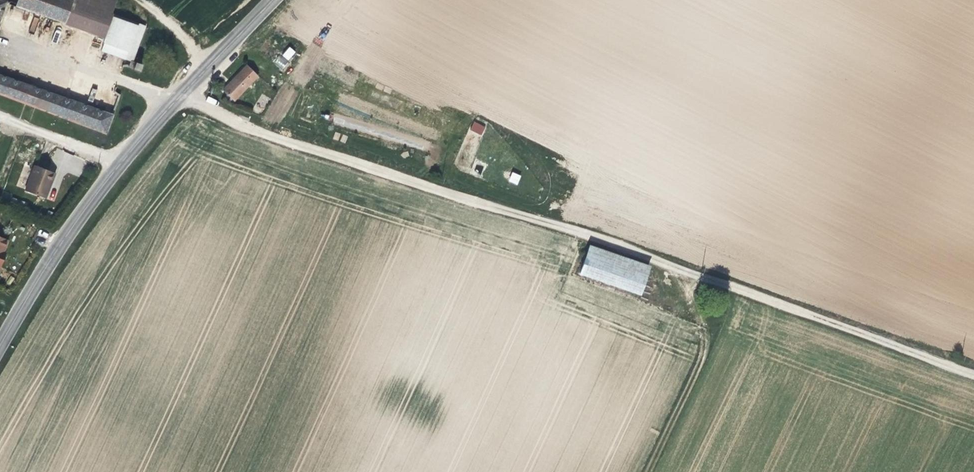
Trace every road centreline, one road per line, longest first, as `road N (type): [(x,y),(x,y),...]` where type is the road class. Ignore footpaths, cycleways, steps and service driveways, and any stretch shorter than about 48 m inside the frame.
road 1 (track): [(178,98),(973,373)]
road 2 (secondary): [(0,346),(108,179),(273,0)]
road 3 (track): [(677,268),(704,320),(704,355),(648,471)]

